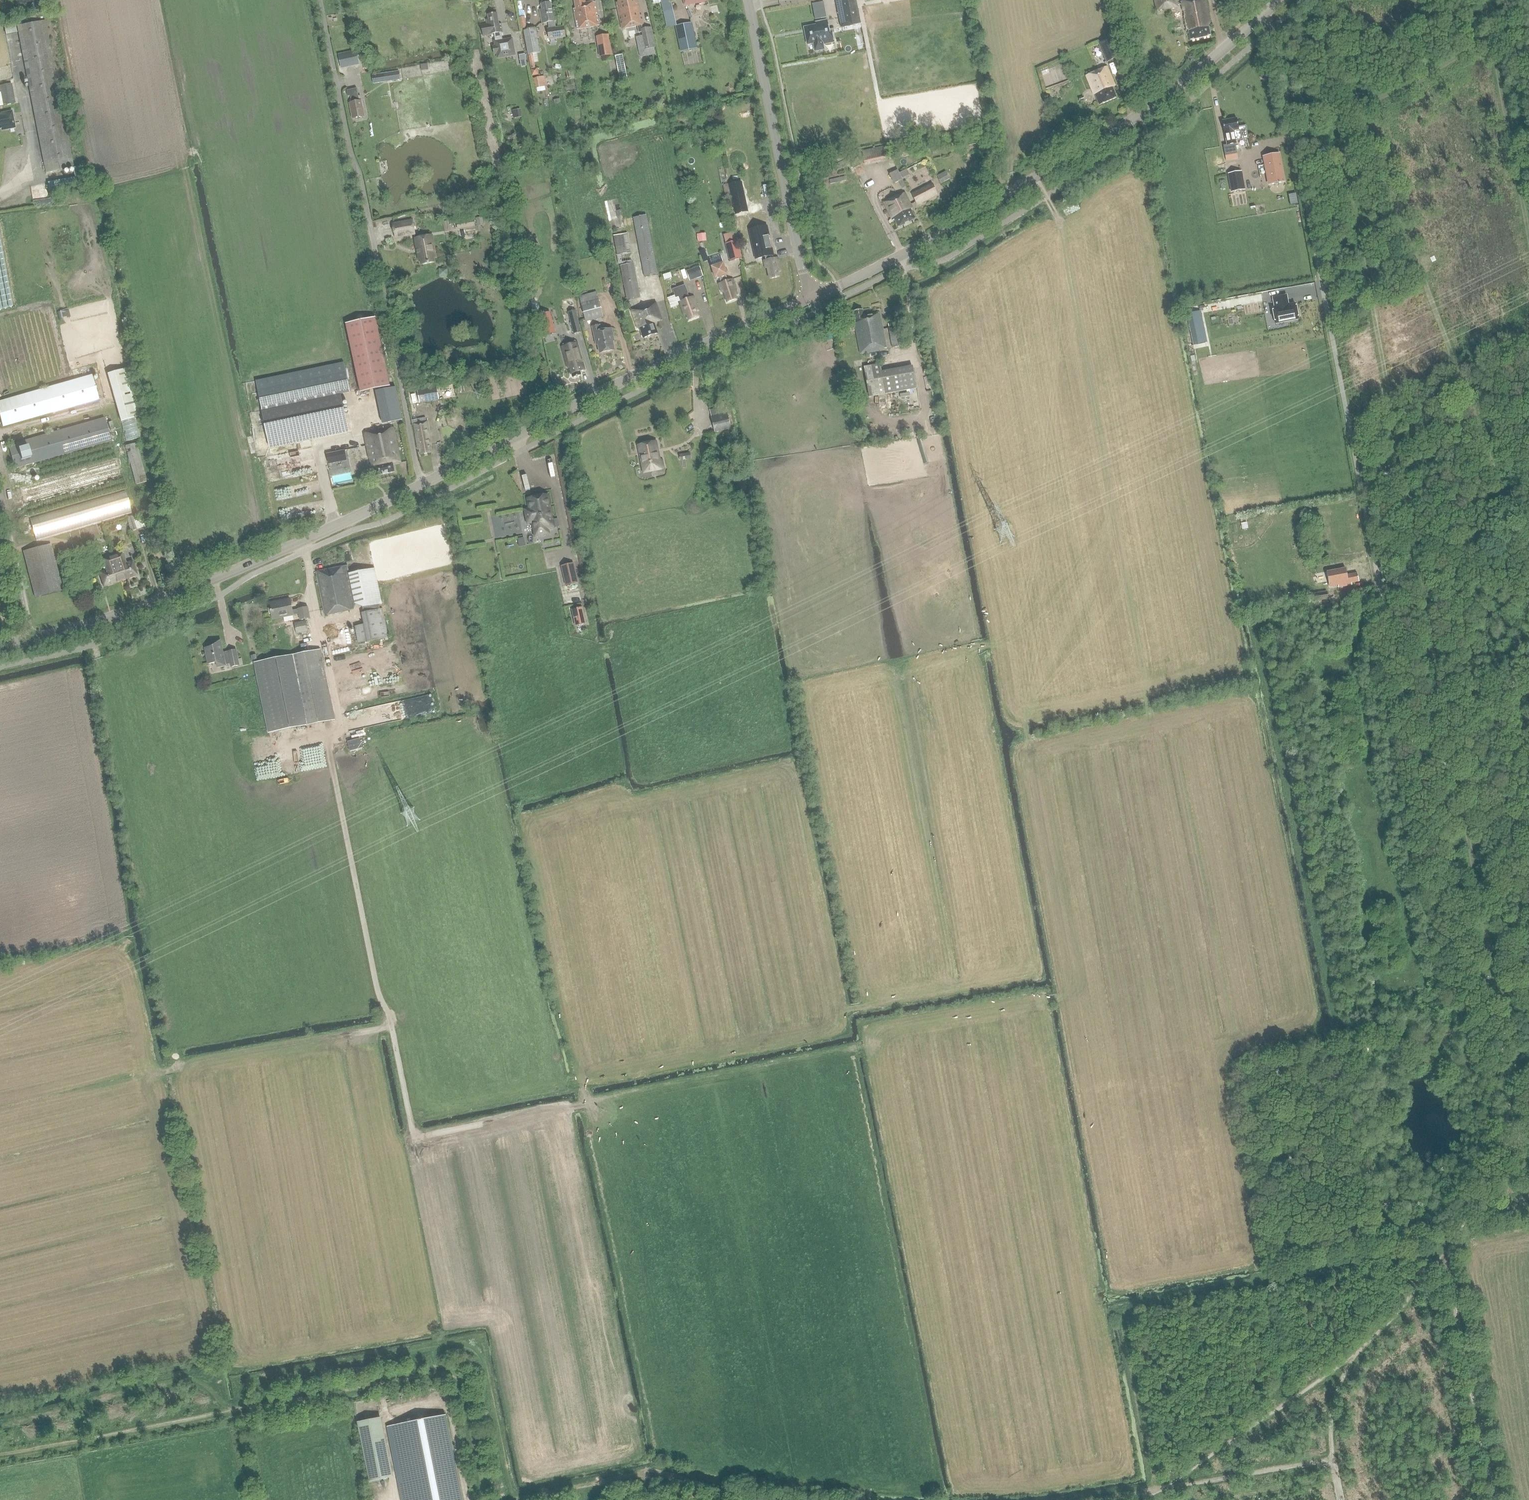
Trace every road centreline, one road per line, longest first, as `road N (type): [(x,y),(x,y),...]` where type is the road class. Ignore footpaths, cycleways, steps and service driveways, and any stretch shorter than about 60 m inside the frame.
road 1 (unclassified): [(1383,599),(1271,26),(1262,15)]
road 2 (tertiary): [(812,298),(1105,136),(1170,94),(1262,15)]
road 3 (unclassified): [(420,485),(321,0)]
road 4 (tertiary): [(0,646),(150,604),(420,485)]
road 5 (tertiary): [(420,485),(633,376),(812,298)]
road 6 (tertiary): [(812,298),(748,0)]
road 7 (track): [(1528,219),(1487,0)]

